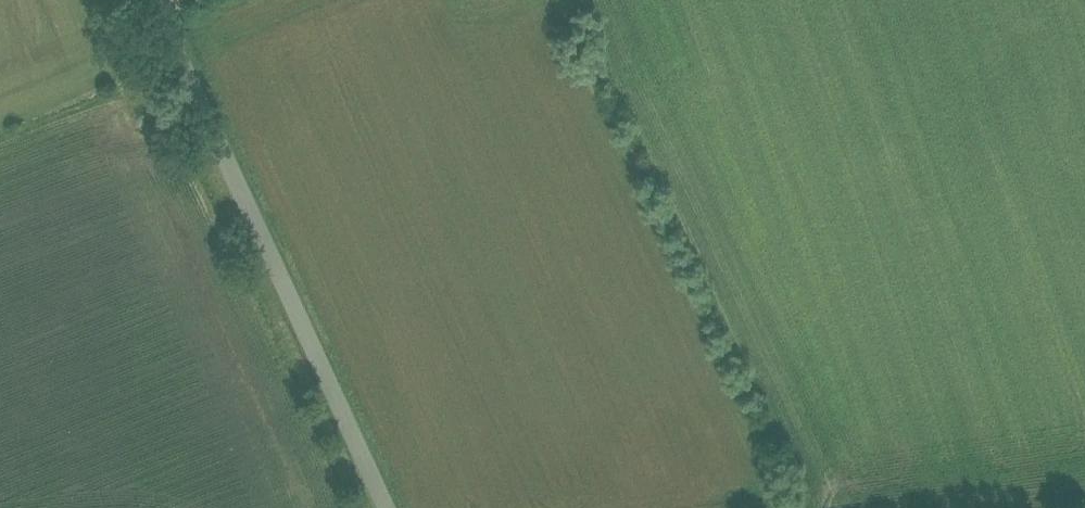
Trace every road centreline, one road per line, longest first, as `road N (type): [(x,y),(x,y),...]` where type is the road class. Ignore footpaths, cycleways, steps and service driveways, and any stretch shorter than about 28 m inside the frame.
road 1 (unclassified): [(386,507),(152,0)]

